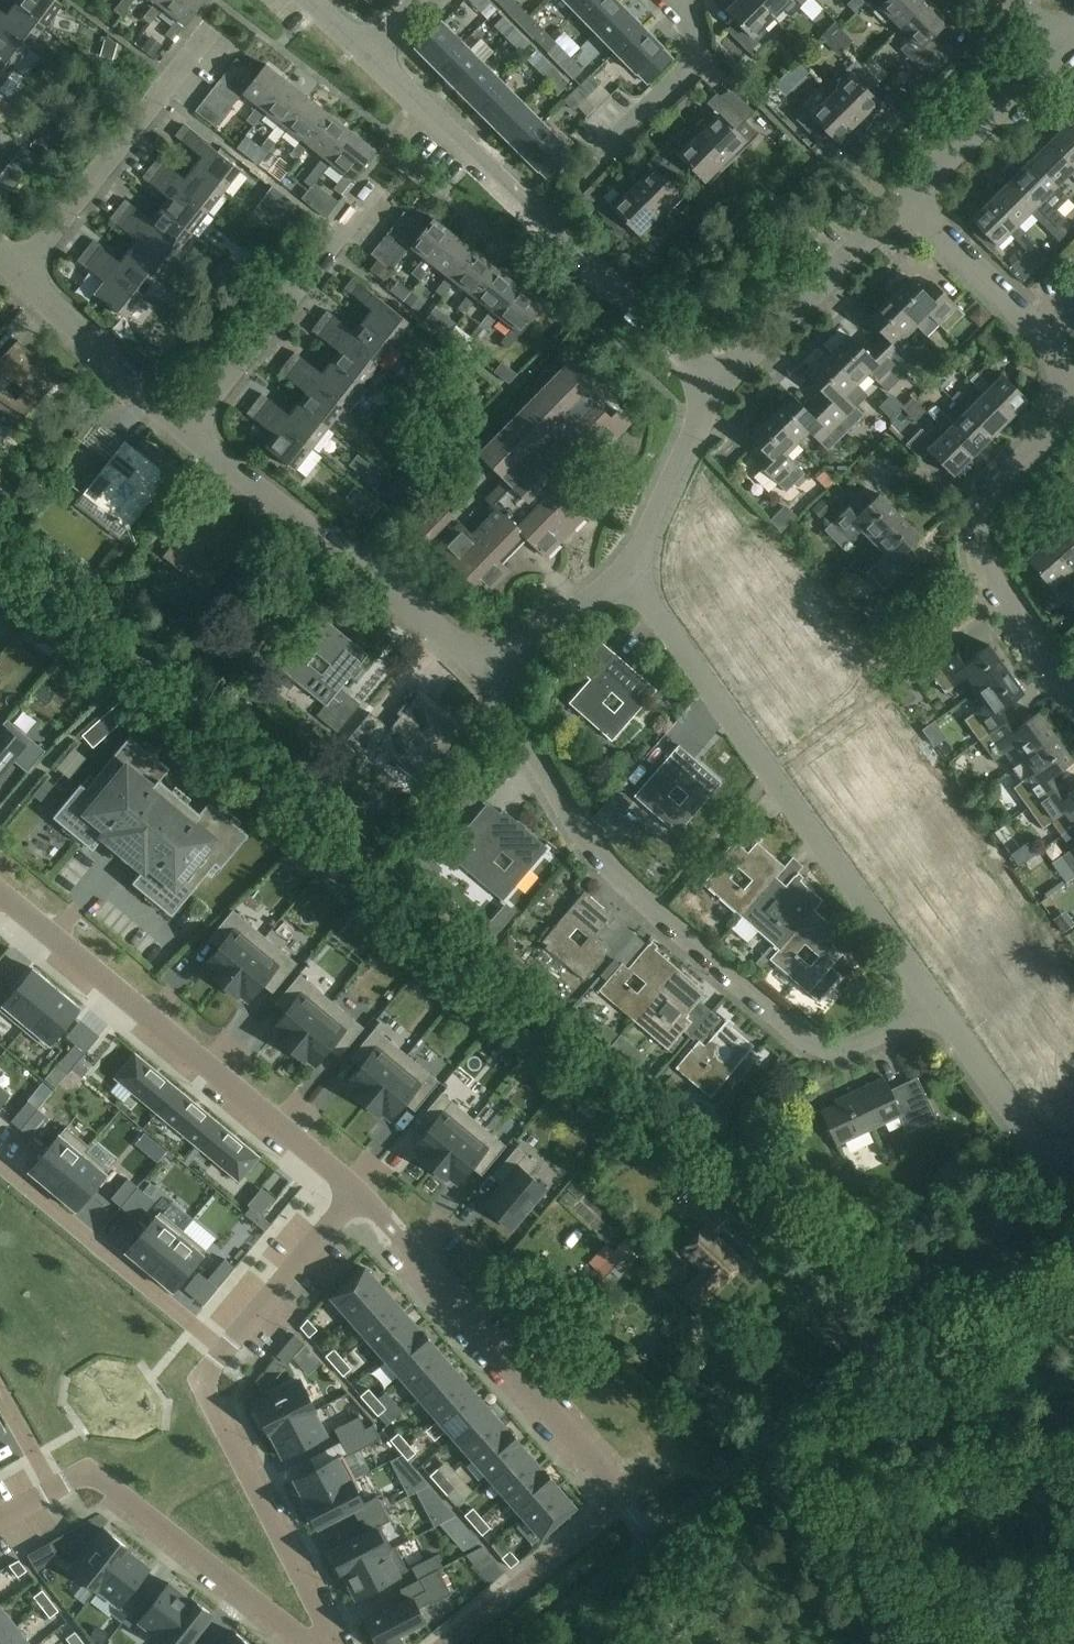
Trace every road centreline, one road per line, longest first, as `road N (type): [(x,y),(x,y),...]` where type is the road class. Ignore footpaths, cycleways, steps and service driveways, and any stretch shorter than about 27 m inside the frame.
road 1 (track): [(0,529),(903,1313)]
road 2 (residential): [(936,1003),(856,1044),(811,1042),(612,871),(484,672)]
road 3 (residential): [(1073,701),(993,581),(980,519),(994,492),(1055,429),(1064,369),(1052,345),(906,198)]
road 4 (residential): [(650,1538),(1056,1174)]
road 5 (residential): [(936,1003),(633,575)]
road 6 (residential): [(716,388),(370,53)]
road 7 (residential): [(357,1192),(0,891)]
road 8 (residential): [(617,1496),(612,1480),(357,1192)]
road 9 (residential): [(484,672),(446,629),(186,427)]
road 10 (residential): [(322,1640),(300,1636),(89,1469),(54,1487)]
road 11 (residential): [(322,1640),(325,1621),(203,1379),(224,1350)]
road 12 (residential): [(17,277),(207,33)]
road 13 (residential): [(186,427),(376,188)]
road 14 (residential): [(0,1162),(224,1350)]
road 15 (track): [(940,1643),(734,1469)]
road 16 (residential): [(716,388),(906,198)]
road 17 (track): [(900,1316),(942,1358),(987,1379),(1073,1467)]
road 18 (residential): [(186,427),(17,277)]
road 19 (residential): [(448,1643),(607,1512),(617,1496)]
road 20 (residential): [(906,198),(1059,47)]
road 21 (residential): [(1056,1174),(936,1003)]
road 22 (residential): [(596,157),(694,64),(703,45),(700,15),(684,0)]
road 23 (residential): [(224,1350),(357,1192)]
road 24 (residential): [(633,575),(716,388)]
road 25 (residential): [(484,672),(633,575)]
road 26 (residential): [(521,1643),(650,1538)]

